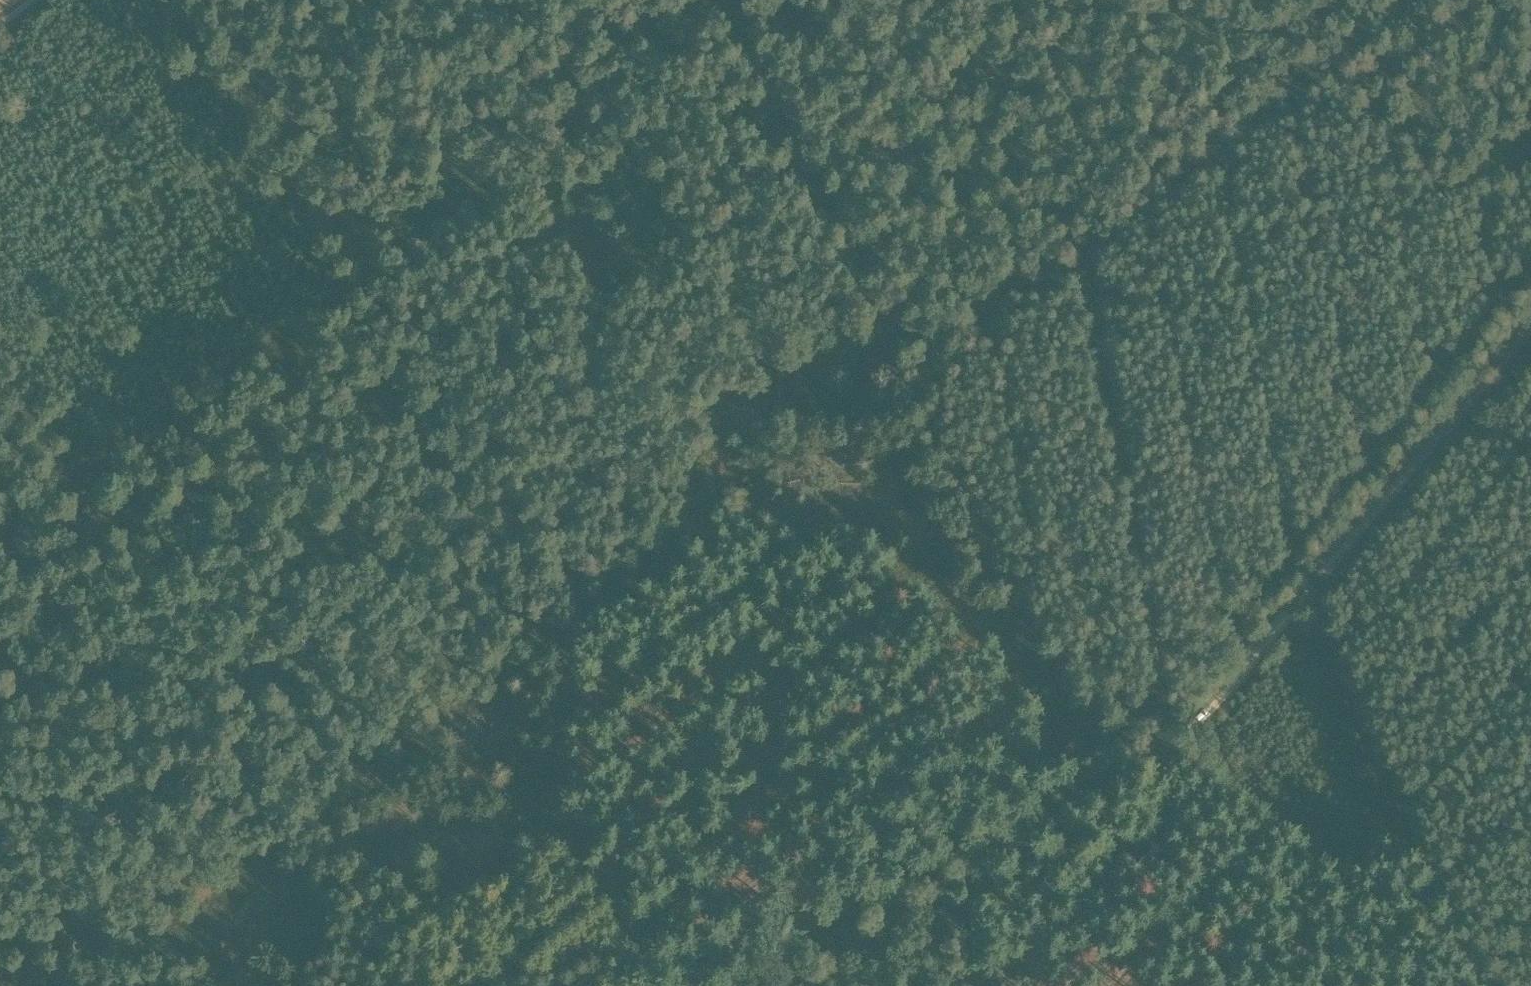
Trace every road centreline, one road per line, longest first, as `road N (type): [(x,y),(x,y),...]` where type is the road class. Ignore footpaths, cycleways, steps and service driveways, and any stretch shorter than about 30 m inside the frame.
road 1 (track): [(1098,787),(714,0)]
road 2 (track): [(1530,324),(1203,712),(1098,787)]
road 3 (track): [(1484,985),(1306,589)]
road 4 (track): [(1098,787),(789,985)]

